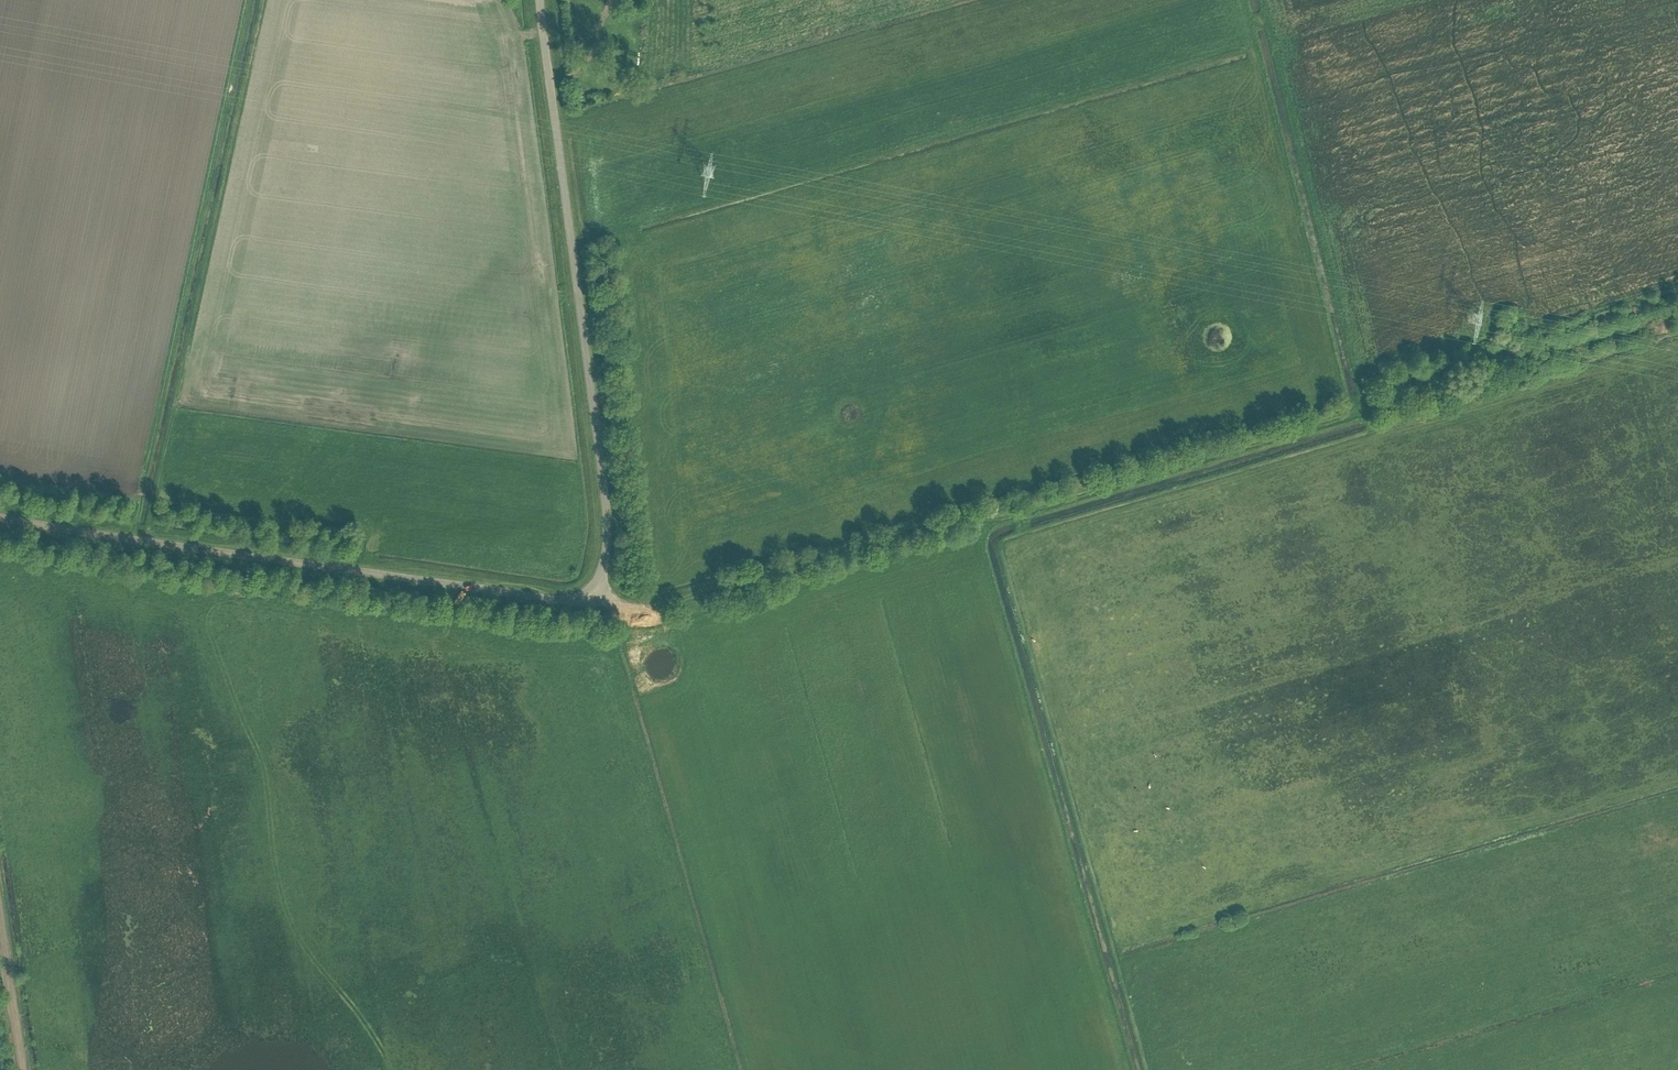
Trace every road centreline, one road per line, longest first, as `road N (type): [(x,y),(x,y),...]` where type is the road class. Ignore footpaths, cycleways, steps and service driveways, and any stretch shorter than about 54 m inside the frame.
road 1 (unclassified): [(0,516),(569,601),(590,591),(602,573),(606,508),(540,0)]
road 2 (track): [(590,591),(650,607),(1367,412)]
road 3 (track): [(0,905),(24,1069)]

